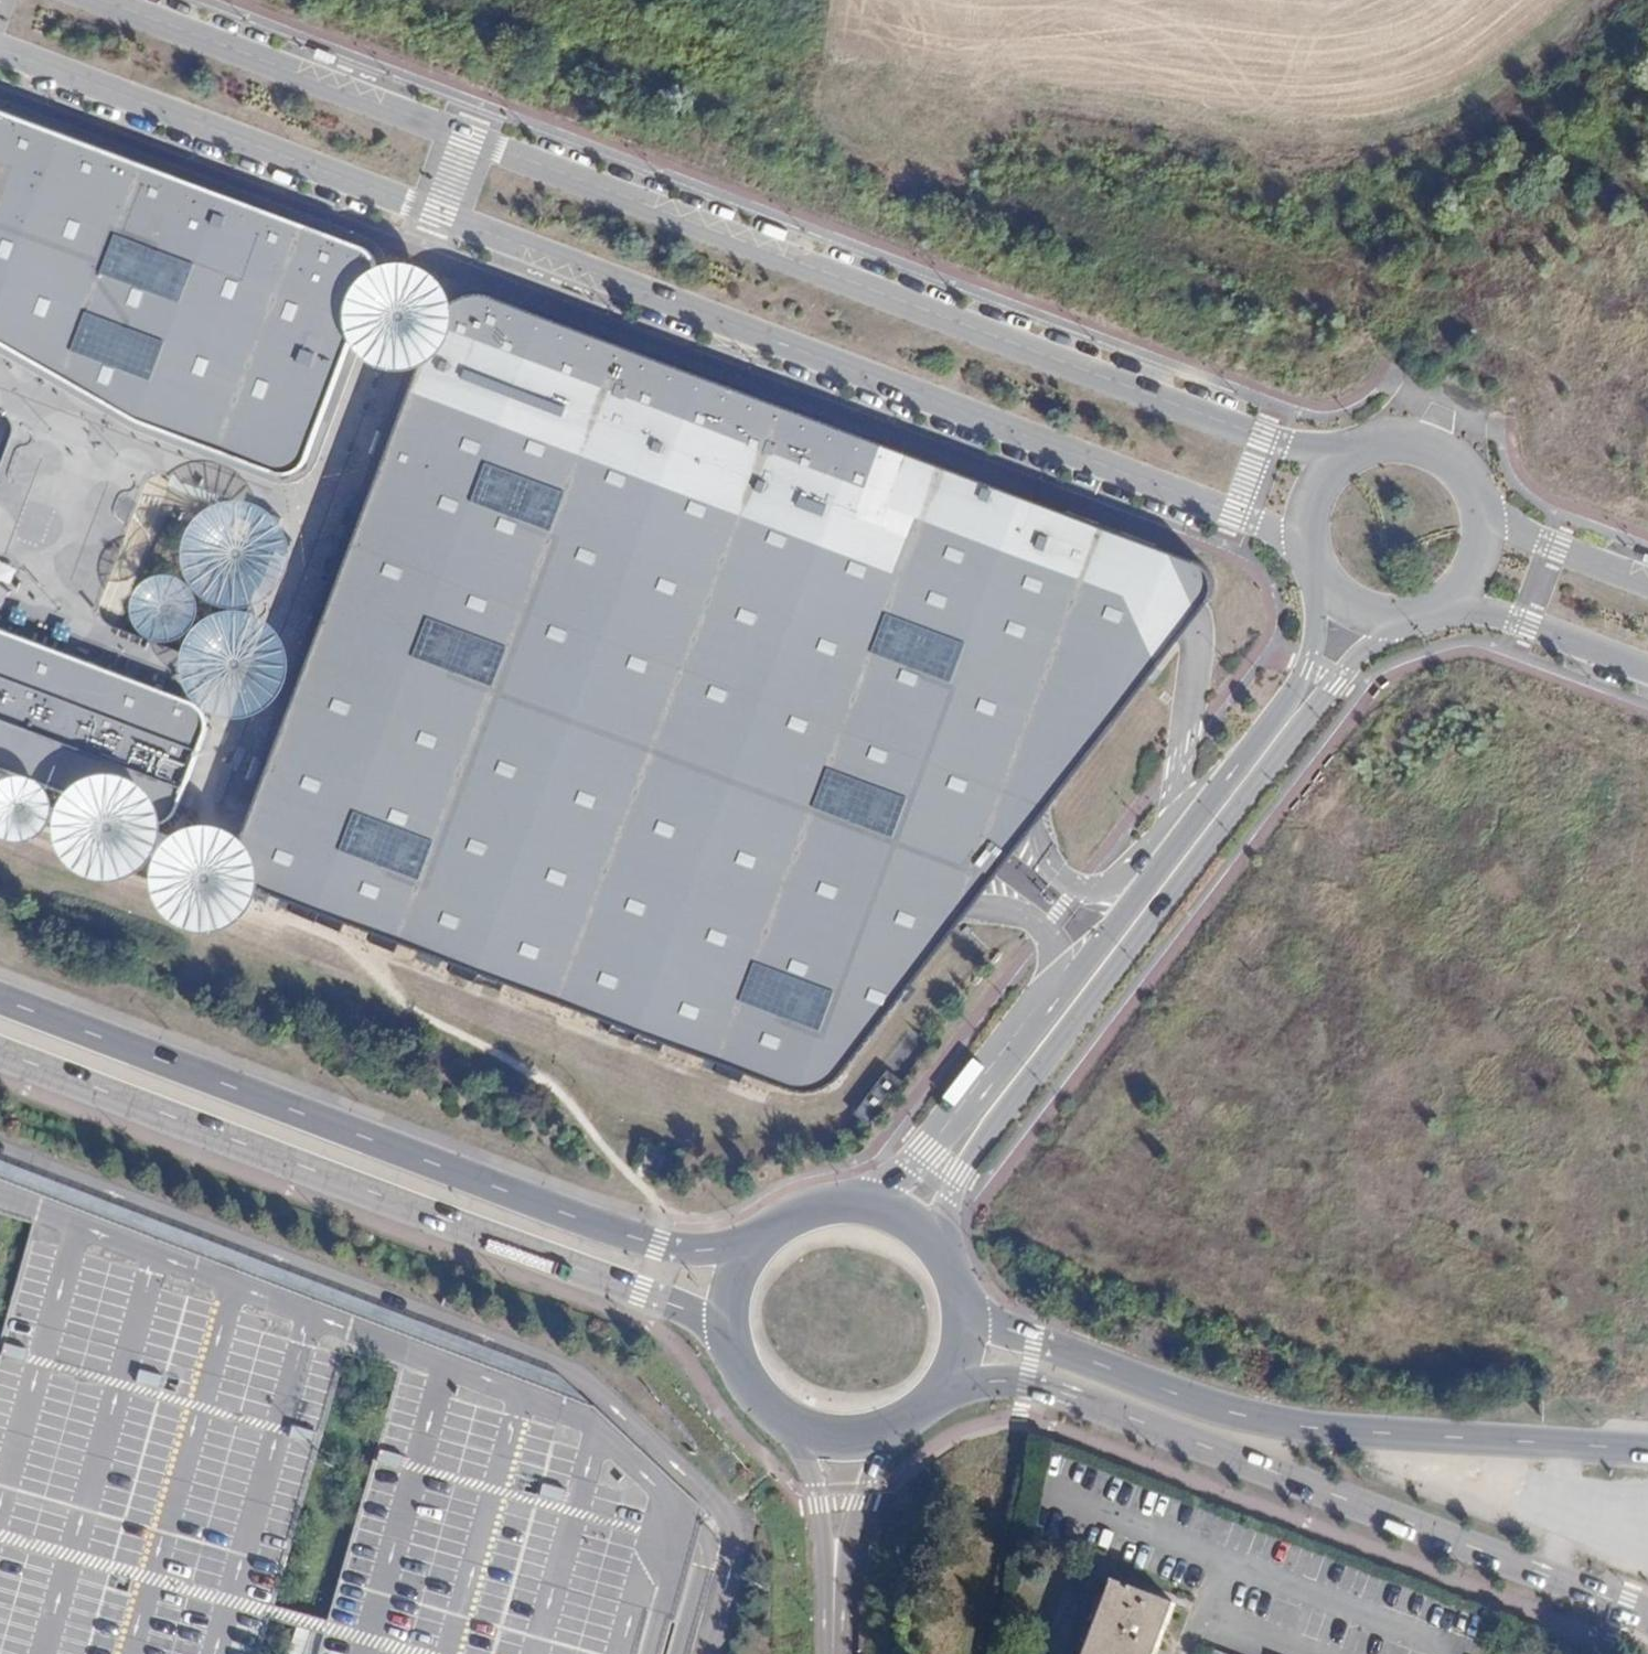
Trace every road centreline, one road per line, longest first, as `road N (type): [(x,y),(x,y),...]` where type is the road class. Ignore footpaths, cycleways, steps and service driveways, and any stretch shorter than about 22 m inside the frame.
road 1 (residential): [(0,51),(1280,531),(1305,550)]
road 2 (residential): [(1365,448),(1306,449),(1265,438),(99,0)]
road 3 (tertiary): [(1317,581),(1312,653),(1253,743),(910,1165),(886,1185),(837,1204)]
road 4 (primary): [(762,1238),(674,1248),(495,1189),(0,999)]
road 5 (tertiary): [(946,1262),(946,1208),(961,1176),(1323,698),(1370,648),(1404,625)]
road 6 (primary): [(0,1057),(684,1308),(733,1350)]
road 7 (primary): [(936,1391),(995,1378),(1044,1386),(1647,1612)]
road 8 (primary): [(1647,1450),(1328,1430),(1220,1408),(999,1329),(960,1305)]
road 9 (primary): [(733,1350),(761,1400),(822,1433),(890,1426),(936,1391)]
road 10 (tertiary): [(1446,610),(1497,614),(1647,669)]
road 11 (tertiary): [(1647,582),(1517,532),(1483,507)]
road 12 (tertiary): [(1483,507),(1461,469),(1437,452),(1394,442),(1365,448)]
road 13 (primary): [(946,1262),(897,1216),(837,1204)]
road 14 (tertiary): [(1365,448),(1319,483),(1307,510),(1305,550)]
road 15 (primary): [(762,1238),(731,1296),(733,1350)]

